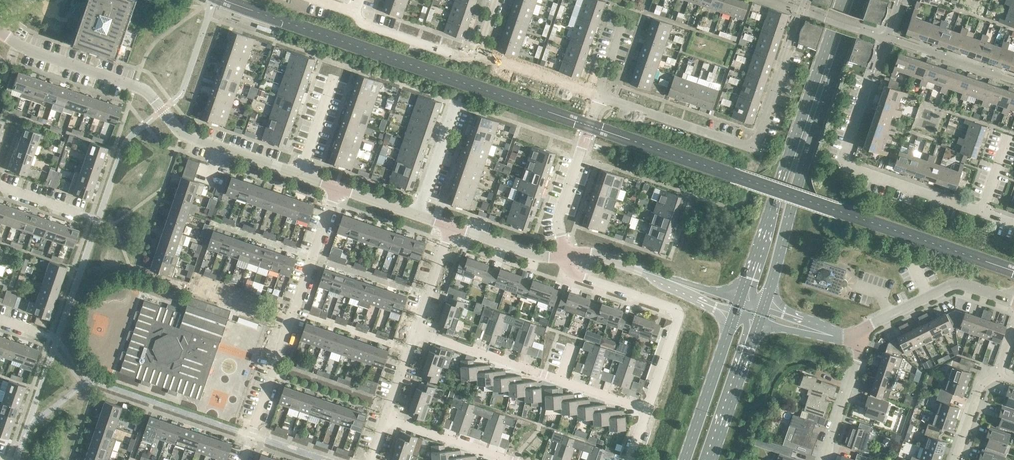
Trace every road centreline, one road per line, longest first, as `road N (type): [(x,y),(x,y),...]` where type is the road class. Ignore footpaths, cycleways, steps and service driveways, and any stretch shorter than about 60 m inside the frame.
road 1 (unclassified): [(302,173),(201,140),(146,91),(18,45),(0,29)]
road 2 (secondary): [(763,309),(859,0)]
road 3 (secondary): [(840,0),(739,300)]
road 4 (residential): [(805,0),(759,131),(745,142),(598,95)]
road 5 (residential): [(1013,221),(853,168),(846,157),(870,81)]
road 6 (residential): [(645,410),(418,330)]
road 7 (residential): [(645,410),(677,312),(597,282),(583,265)]
road 8 (residential): [(483,56),(373,26),(356,11),(323,0)]
road 9 (unclassified): [(865,331),(961,284),(1013,302)]
road 10 (residential): [(561,250),(557,223),(598,95)]
road 11 (secondary): [(734,313),(683,459)]
road 12 (residential): [(245,459),(291,321)]
road 13 (secondary): [(712,459),(759,323)]
road 14 (residential): [(291,321),(338,187)]
road 15 (residential): [(387,417),(508,459)]
road 16 (residential): [(823,459),(861,343)]
road 17 (residential): [(598,95),(483,56)]

